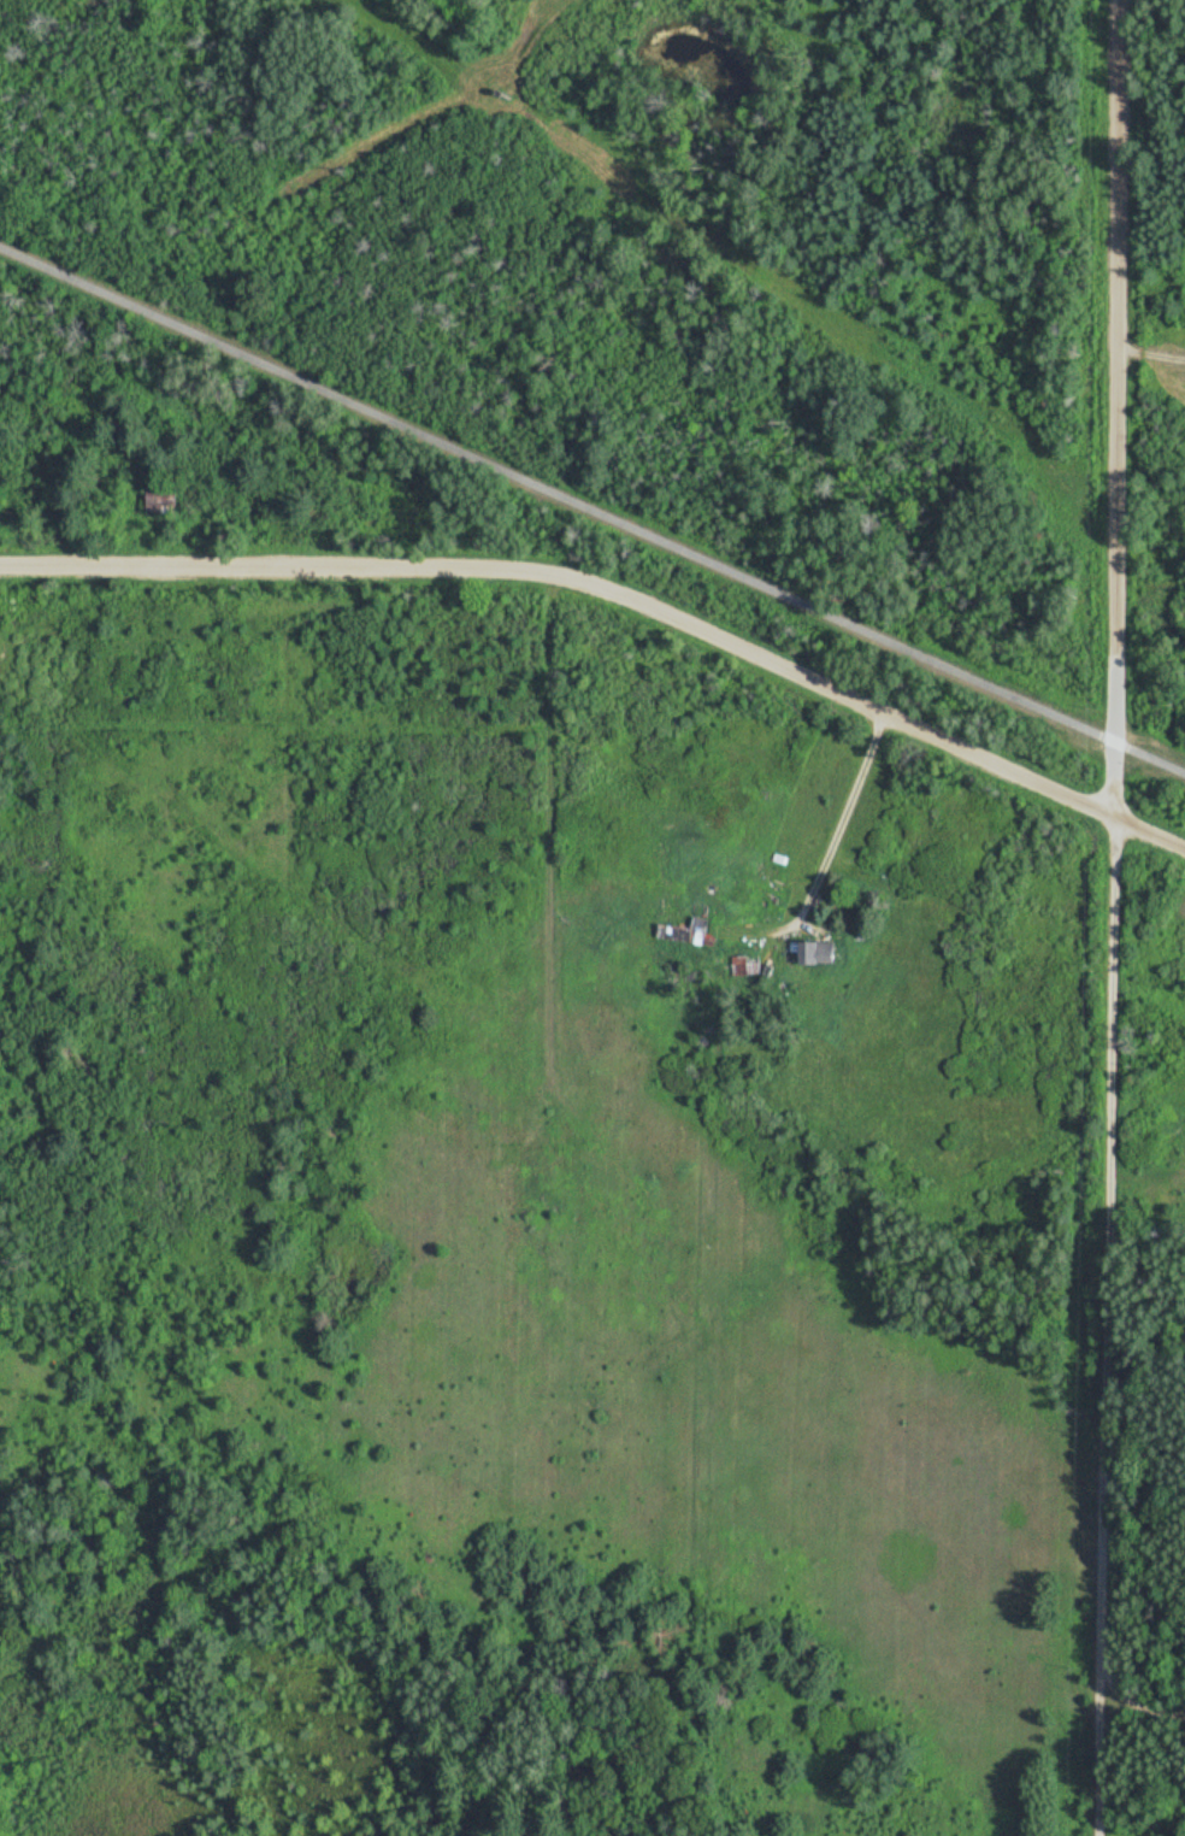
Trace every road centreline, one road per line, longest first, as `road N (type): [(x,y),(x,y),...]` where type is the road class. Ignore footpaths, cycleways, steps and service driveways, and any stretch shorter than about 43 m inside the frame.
road 1 (residential): [(1096,1835),(1118,351),(1130,0)]
road 2 (residential): [(1184,849),(561,572),(0,569)]

